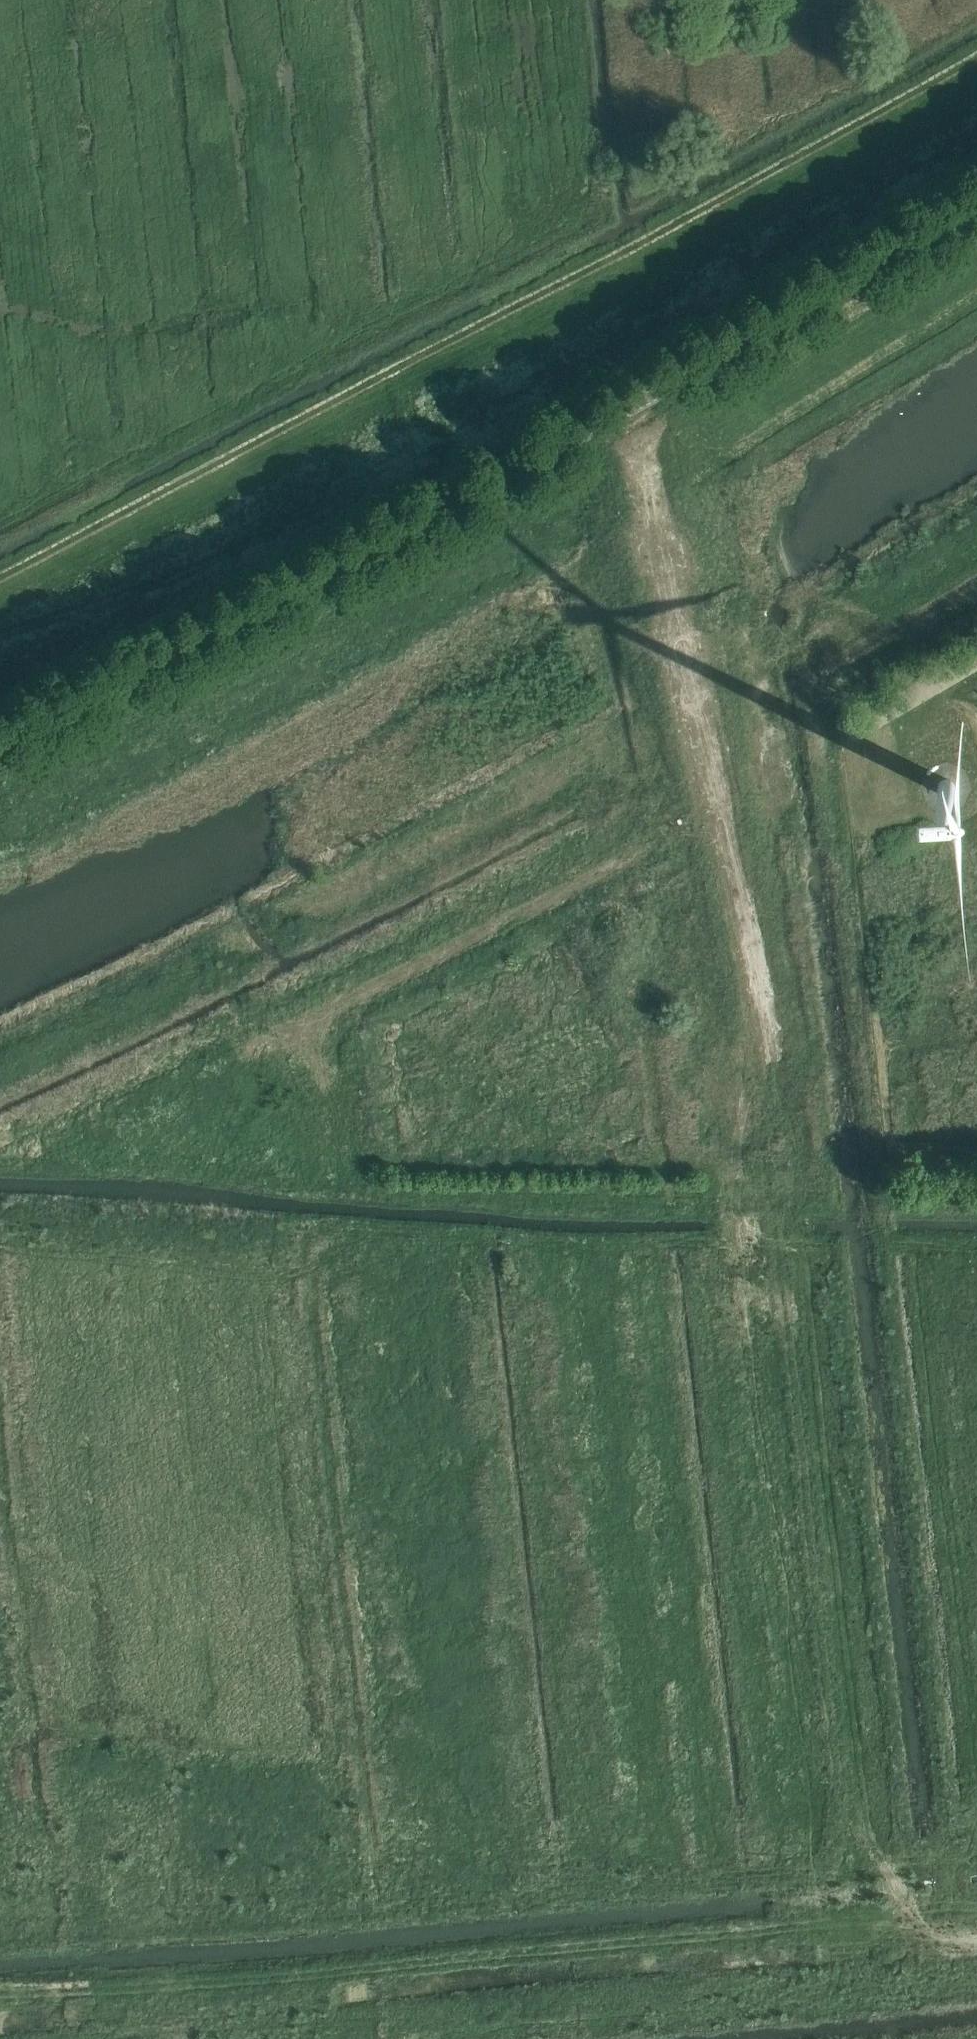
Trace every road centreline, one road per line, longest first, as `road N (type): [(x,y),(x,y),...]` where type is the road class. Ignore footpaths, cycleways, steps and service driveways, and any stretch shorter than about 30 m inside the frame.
road 1 (tertiary): [(628,407),(759,1006),(727,1107),(741,1318),(828,1778),(873,1846),(904,1914),(930,1936),(976,1940)]
road 2 (tertiary): [(0,742),(628,407)]
road 3 (tertiary): [(628,407),(976,202)]

